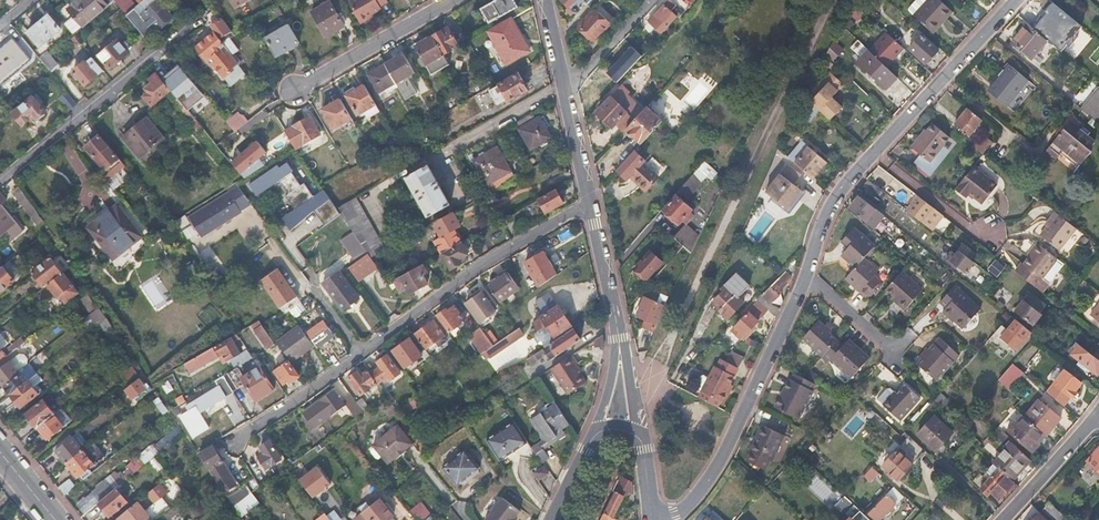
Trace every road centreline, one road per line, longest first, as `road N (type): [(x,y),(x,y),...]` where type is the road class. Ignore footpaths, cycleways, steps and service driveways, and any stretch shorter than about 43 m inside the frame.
road 1 (residential): [(877,154),(835,204),(790,319),(700,499),(651,516)]
road 2 (residential): [(590,203),(359,357)]
road 3 (residential): [(1020,0),(877,154)]
road 4 (residential): [(0,182),(155,56)]
road 5 (residential): [(451,0),(296,90)]
road 6 (residential): [(359,357),(247,431),(237,447)]
road 7 (residential): [(877,154),(973,229),(999,231)]
road 8 (residential): [(1098,413),(999,519)]
road 9 (residential): [(590,203),(620,337)]
road 10 (residential): [(565,91),(649,0)]

